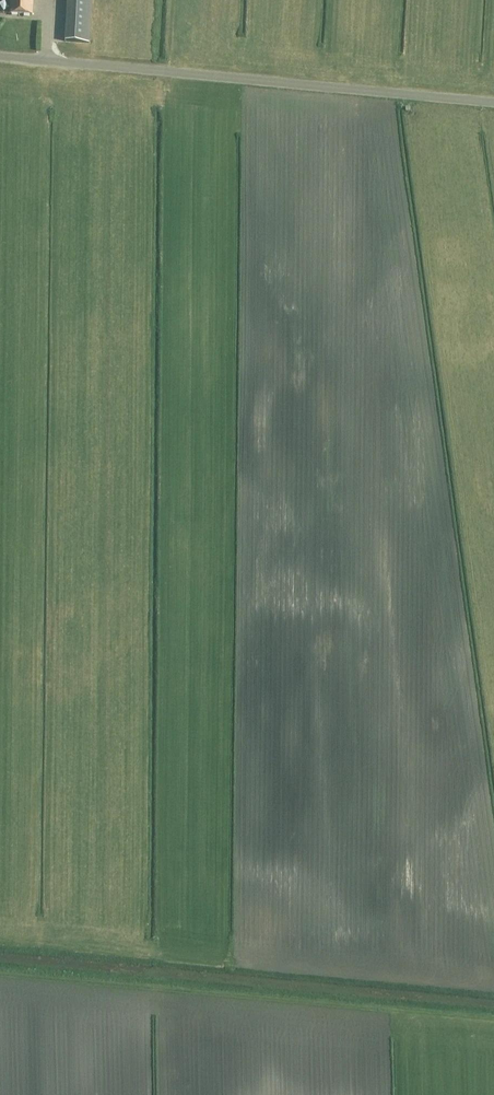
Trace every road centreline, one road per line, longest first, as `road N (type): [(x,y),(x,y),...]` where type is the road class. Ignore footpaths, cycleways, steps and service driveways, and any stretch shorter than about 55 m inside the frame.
road 1 (unclassified): [(0,57),(493,101)]

